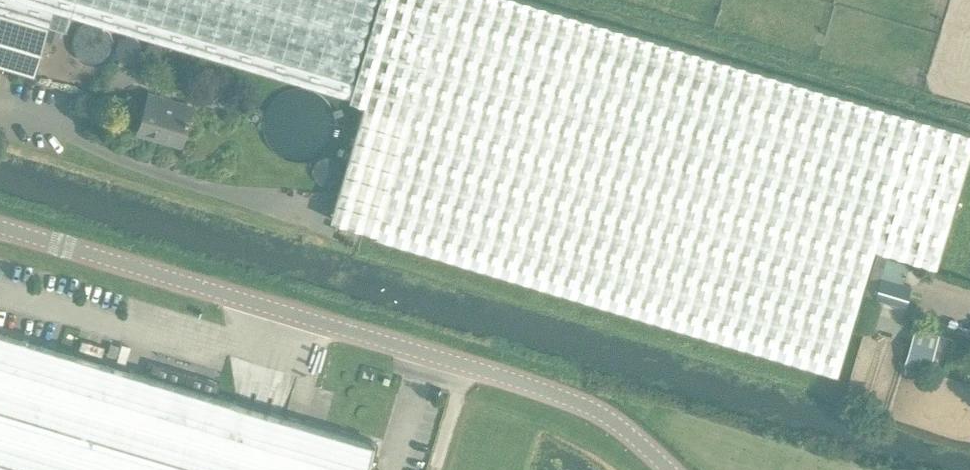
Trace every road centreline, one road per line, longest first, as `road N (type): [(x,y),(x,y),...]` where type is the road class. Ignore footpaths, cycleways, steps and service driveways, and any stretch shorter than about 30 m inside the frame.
road 1 (unclassified): [(668,469),(602,413),(524,382),(0,226)]

